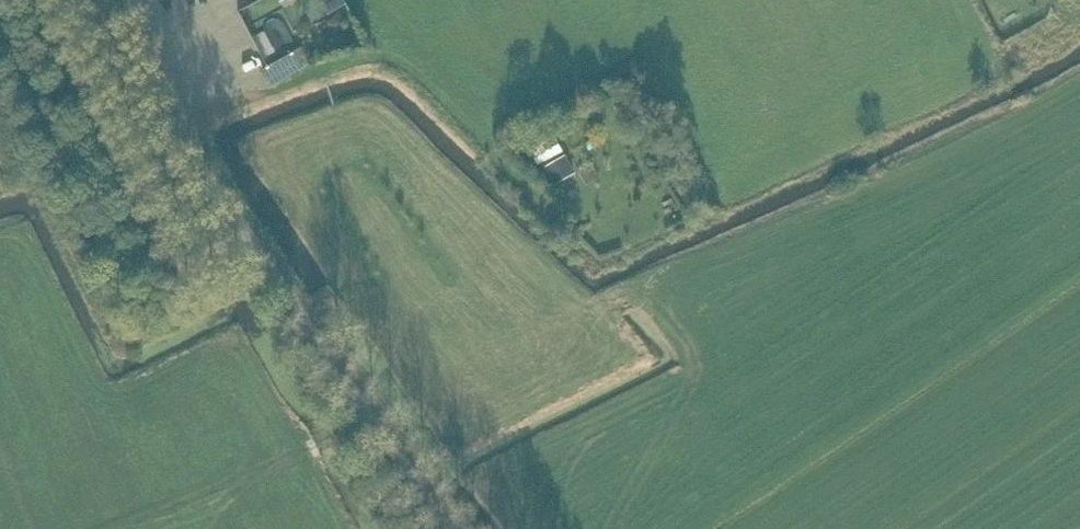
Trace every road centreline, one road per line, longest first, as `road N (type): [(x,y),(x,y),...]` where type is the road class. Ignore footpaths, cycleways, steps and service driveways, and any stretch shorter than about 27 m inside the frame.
road 1 (unclassified): [(446,528),(187,140),(136,0)]

